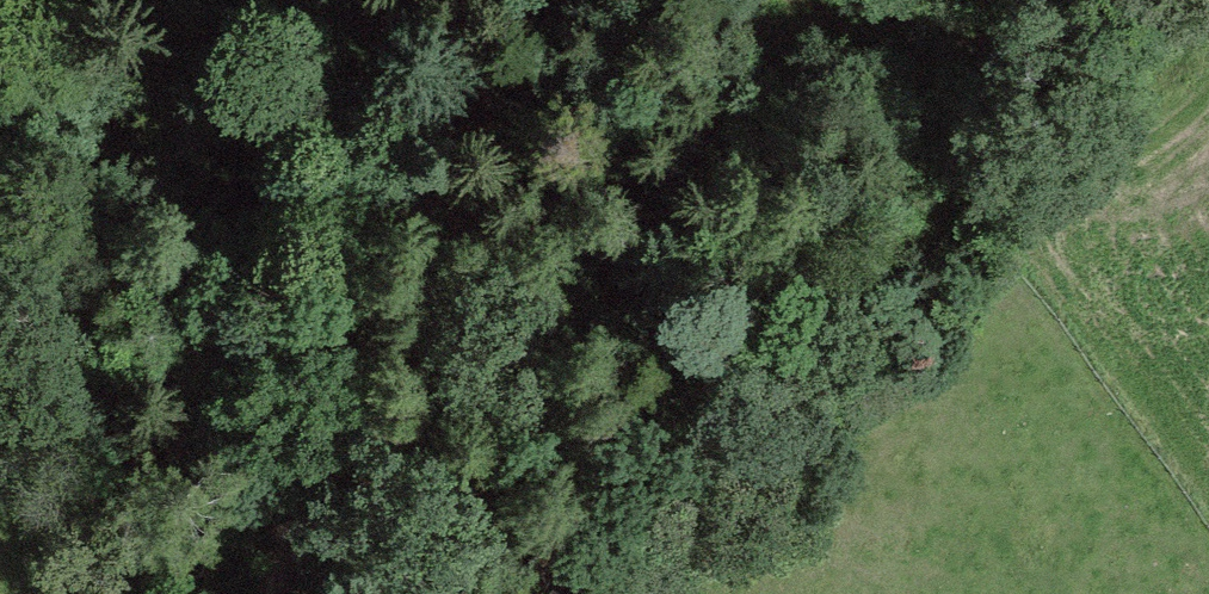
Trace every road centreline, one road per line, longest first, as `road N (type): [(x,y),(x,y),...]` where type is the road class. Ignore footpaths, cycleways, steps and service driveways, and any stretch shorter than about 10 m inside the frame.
road 1 (track): [(470,593),(1208,39)]
road 2 (track): [(290,593),(379,132),(420,0)]
road 3 (track): [(800,0),(850,36),(933,54),(1208,33)]

